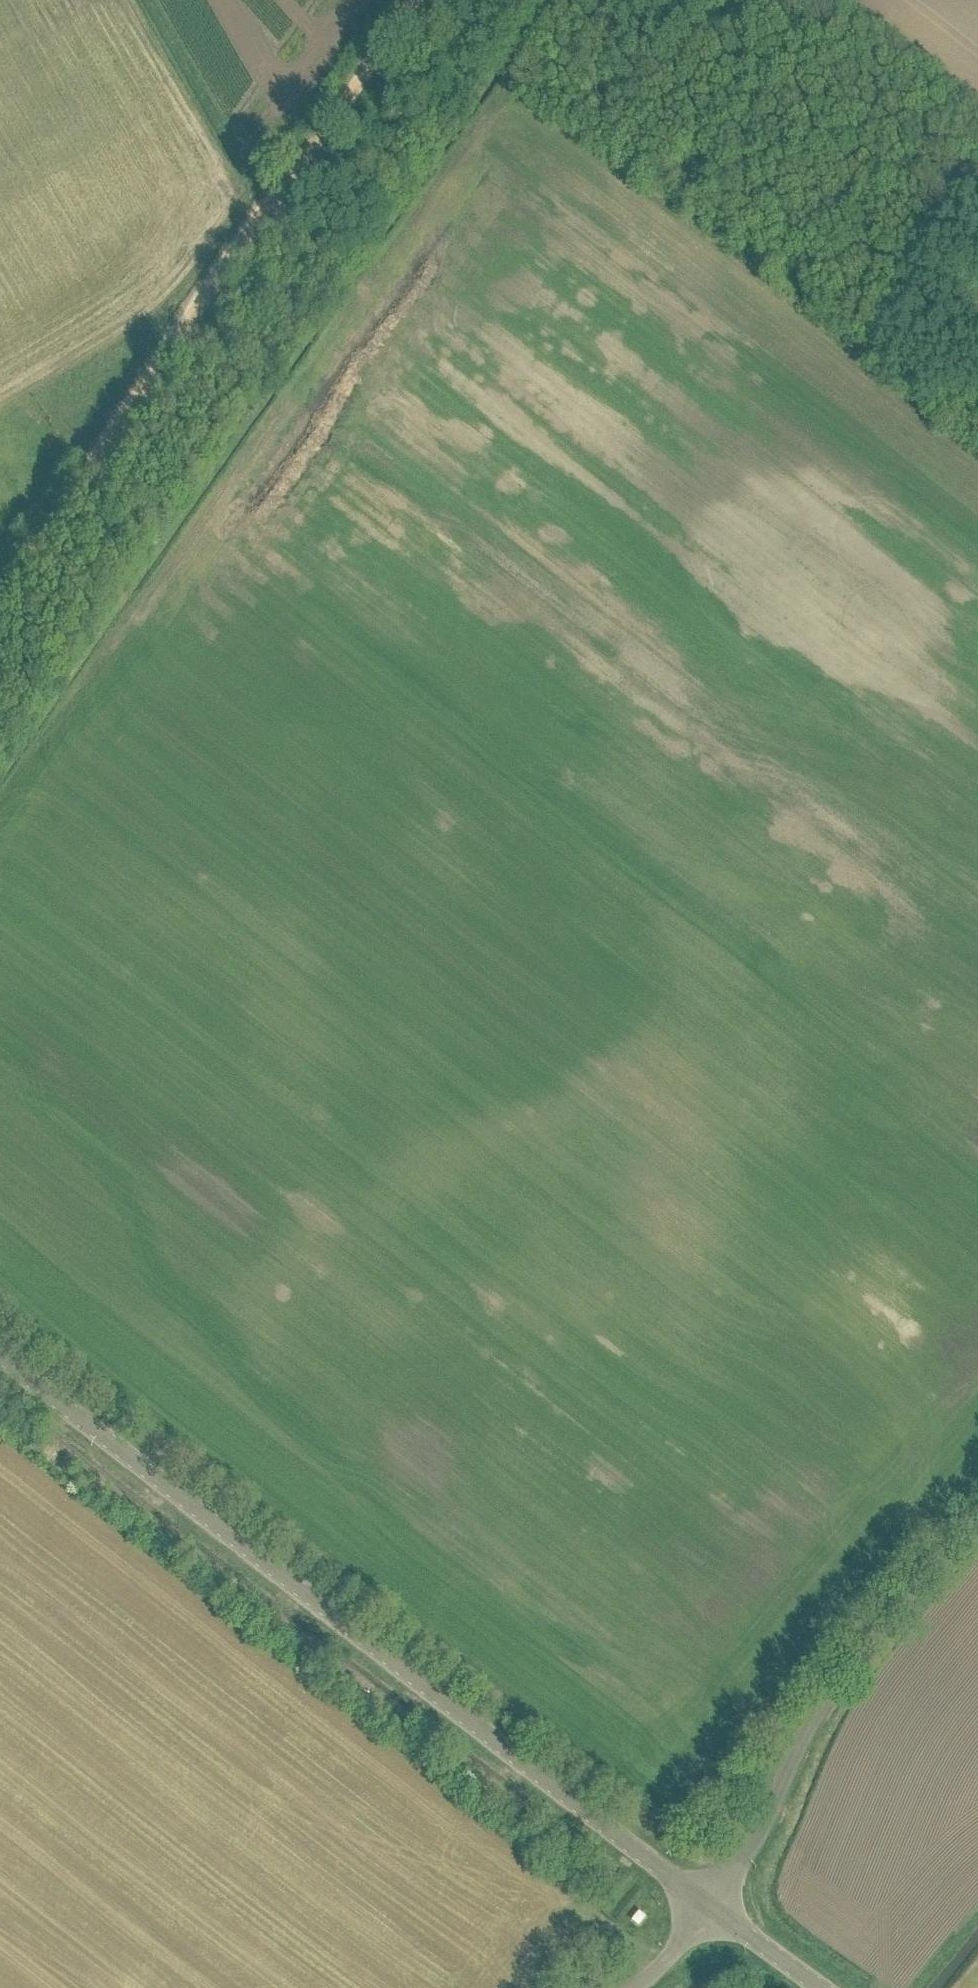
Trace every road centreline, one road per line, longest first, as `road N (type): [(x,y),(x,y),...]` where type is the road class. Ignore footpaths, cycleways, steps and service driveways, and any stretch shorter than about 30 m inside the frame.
road 1 (tertiary): [(709,1907),(0,1359)]
road 2 (track): [(424,0),(0,604)]
road 3 (unclassified): [(709,1907),(736,1874),(811,1718),(977,1512)]
road 4 (tertiary): [(822,1987),(709,1907)]

